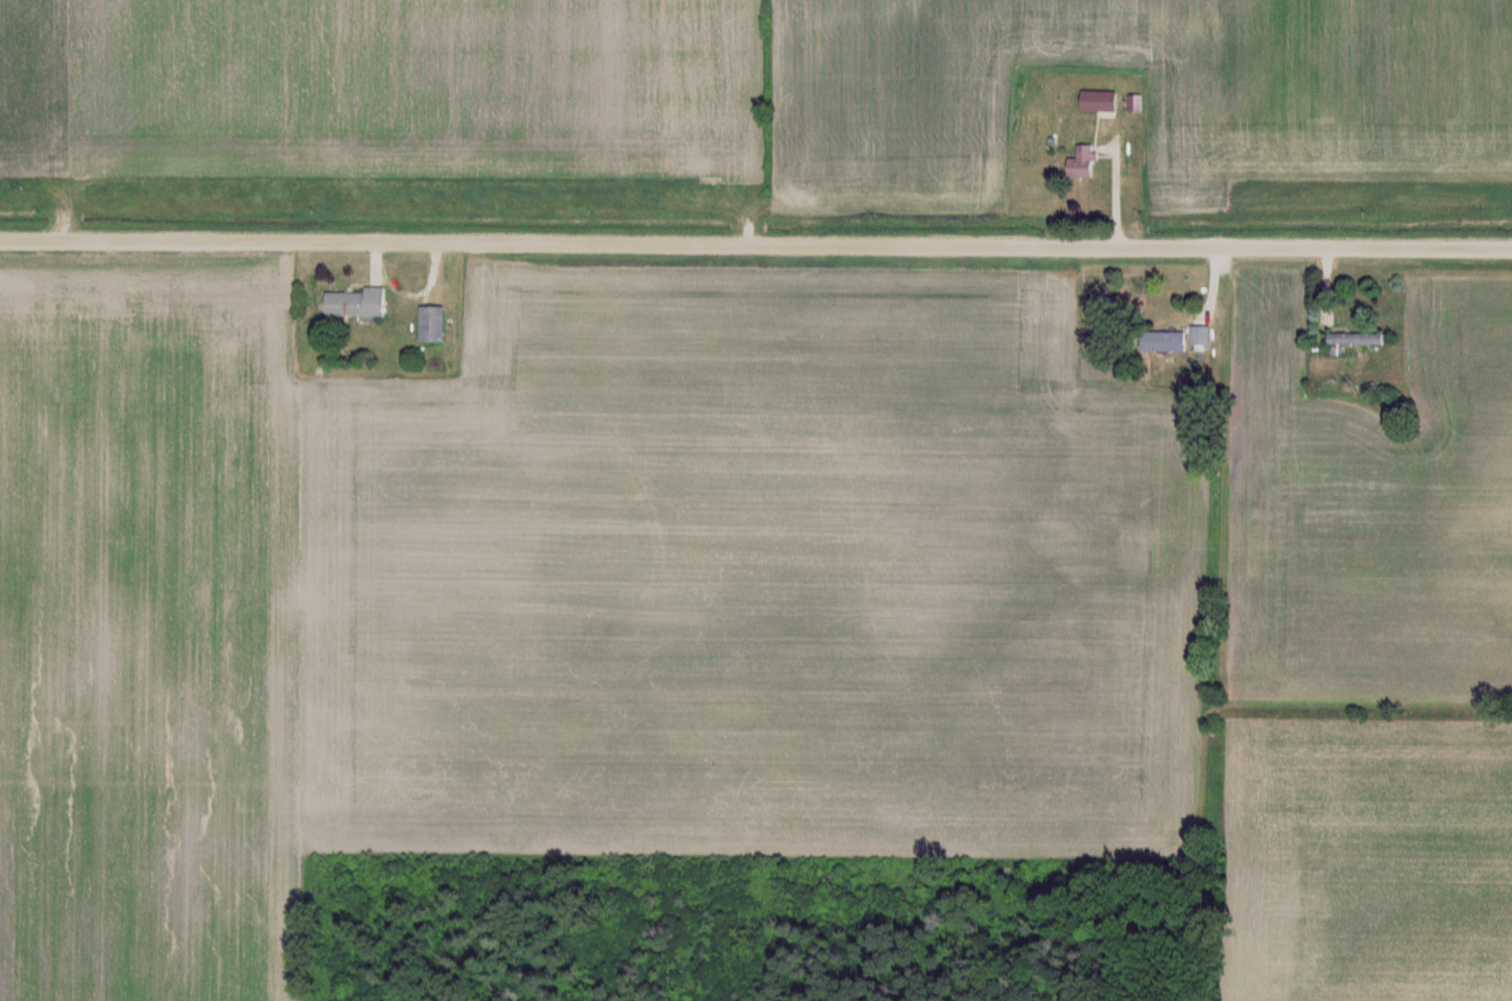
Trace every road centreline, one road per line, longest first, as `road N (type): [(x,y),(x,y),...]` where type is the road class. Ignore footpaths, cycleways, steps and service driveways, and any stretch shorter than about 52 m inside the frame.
road 1 (residential): [(1511,252),(0,244)]

